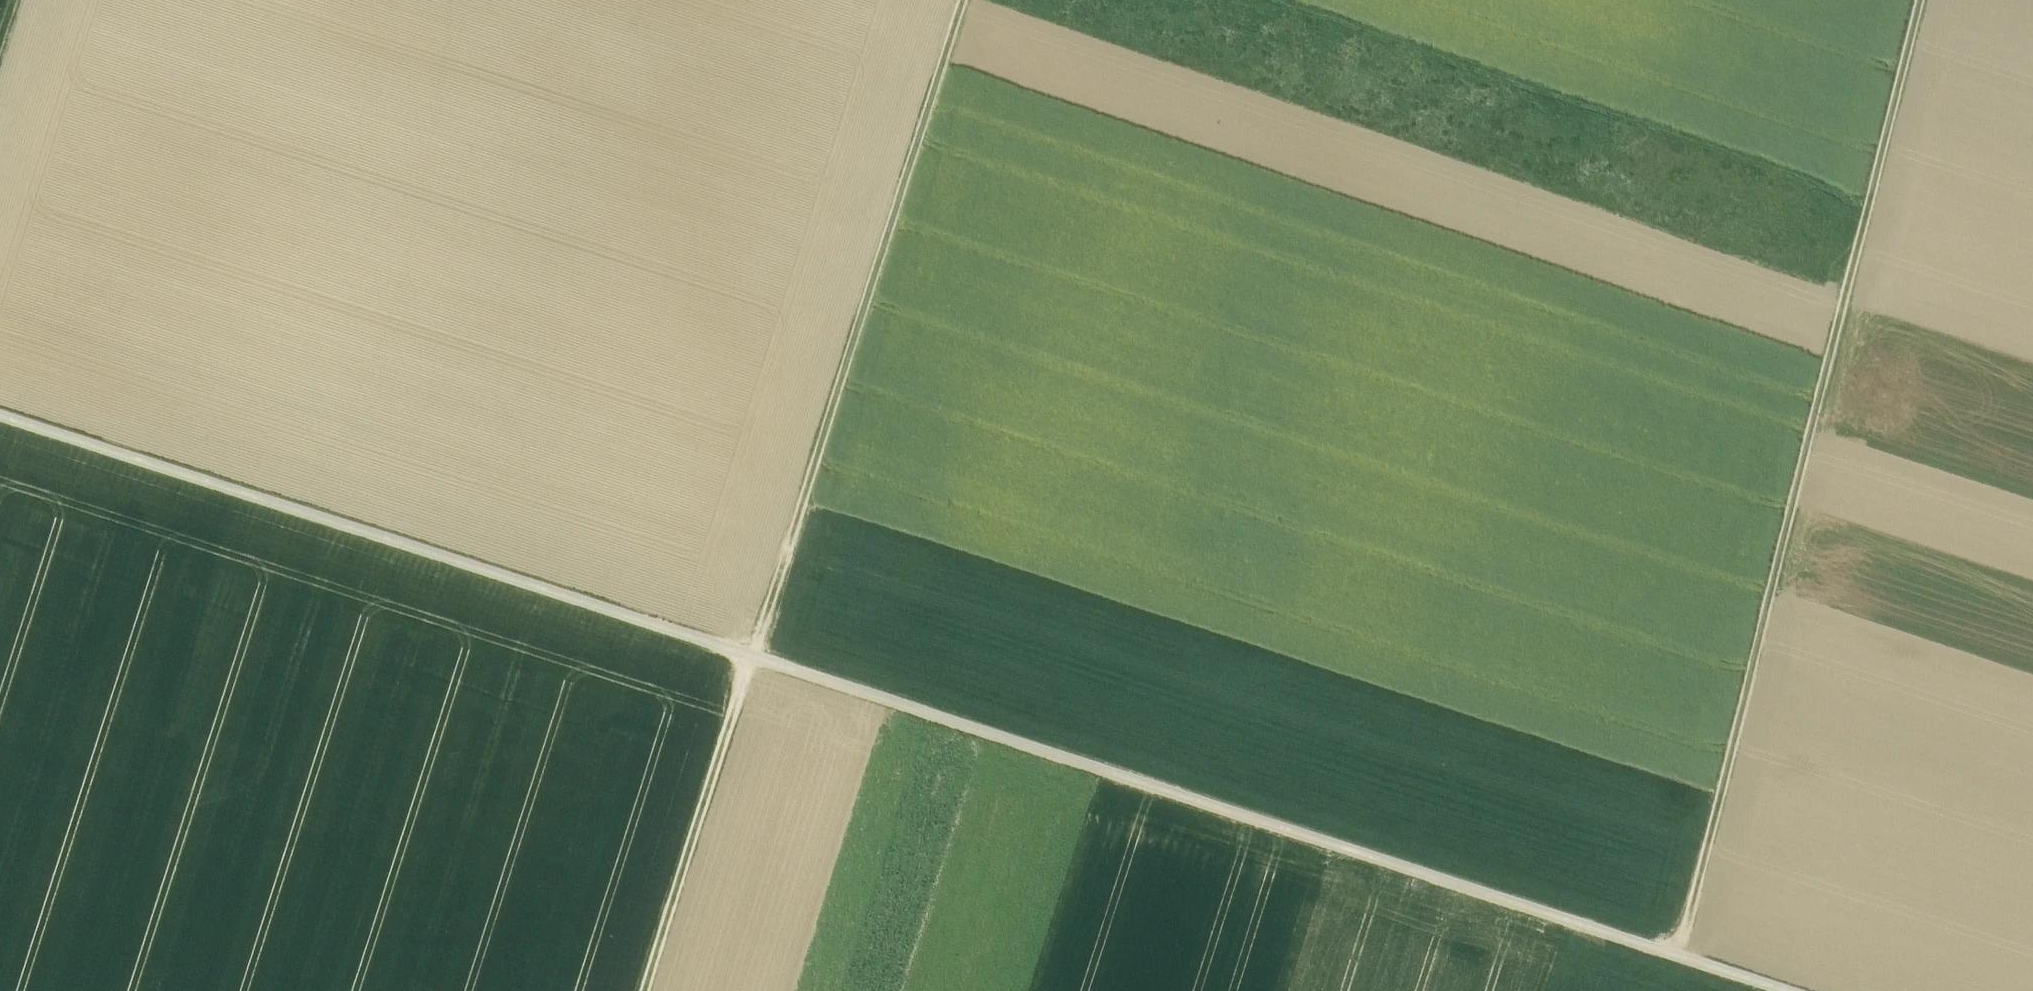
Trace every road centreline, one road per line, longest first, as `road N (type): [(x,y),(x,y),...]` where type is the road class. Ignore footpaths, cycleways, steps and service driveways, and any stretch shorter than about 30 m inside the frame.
road 1 (track): [(0,416),(1785,990)]
road 2 (track): [(965,0),(645,990)]
road 3 (track): [(1918,0),(1679,957)]

